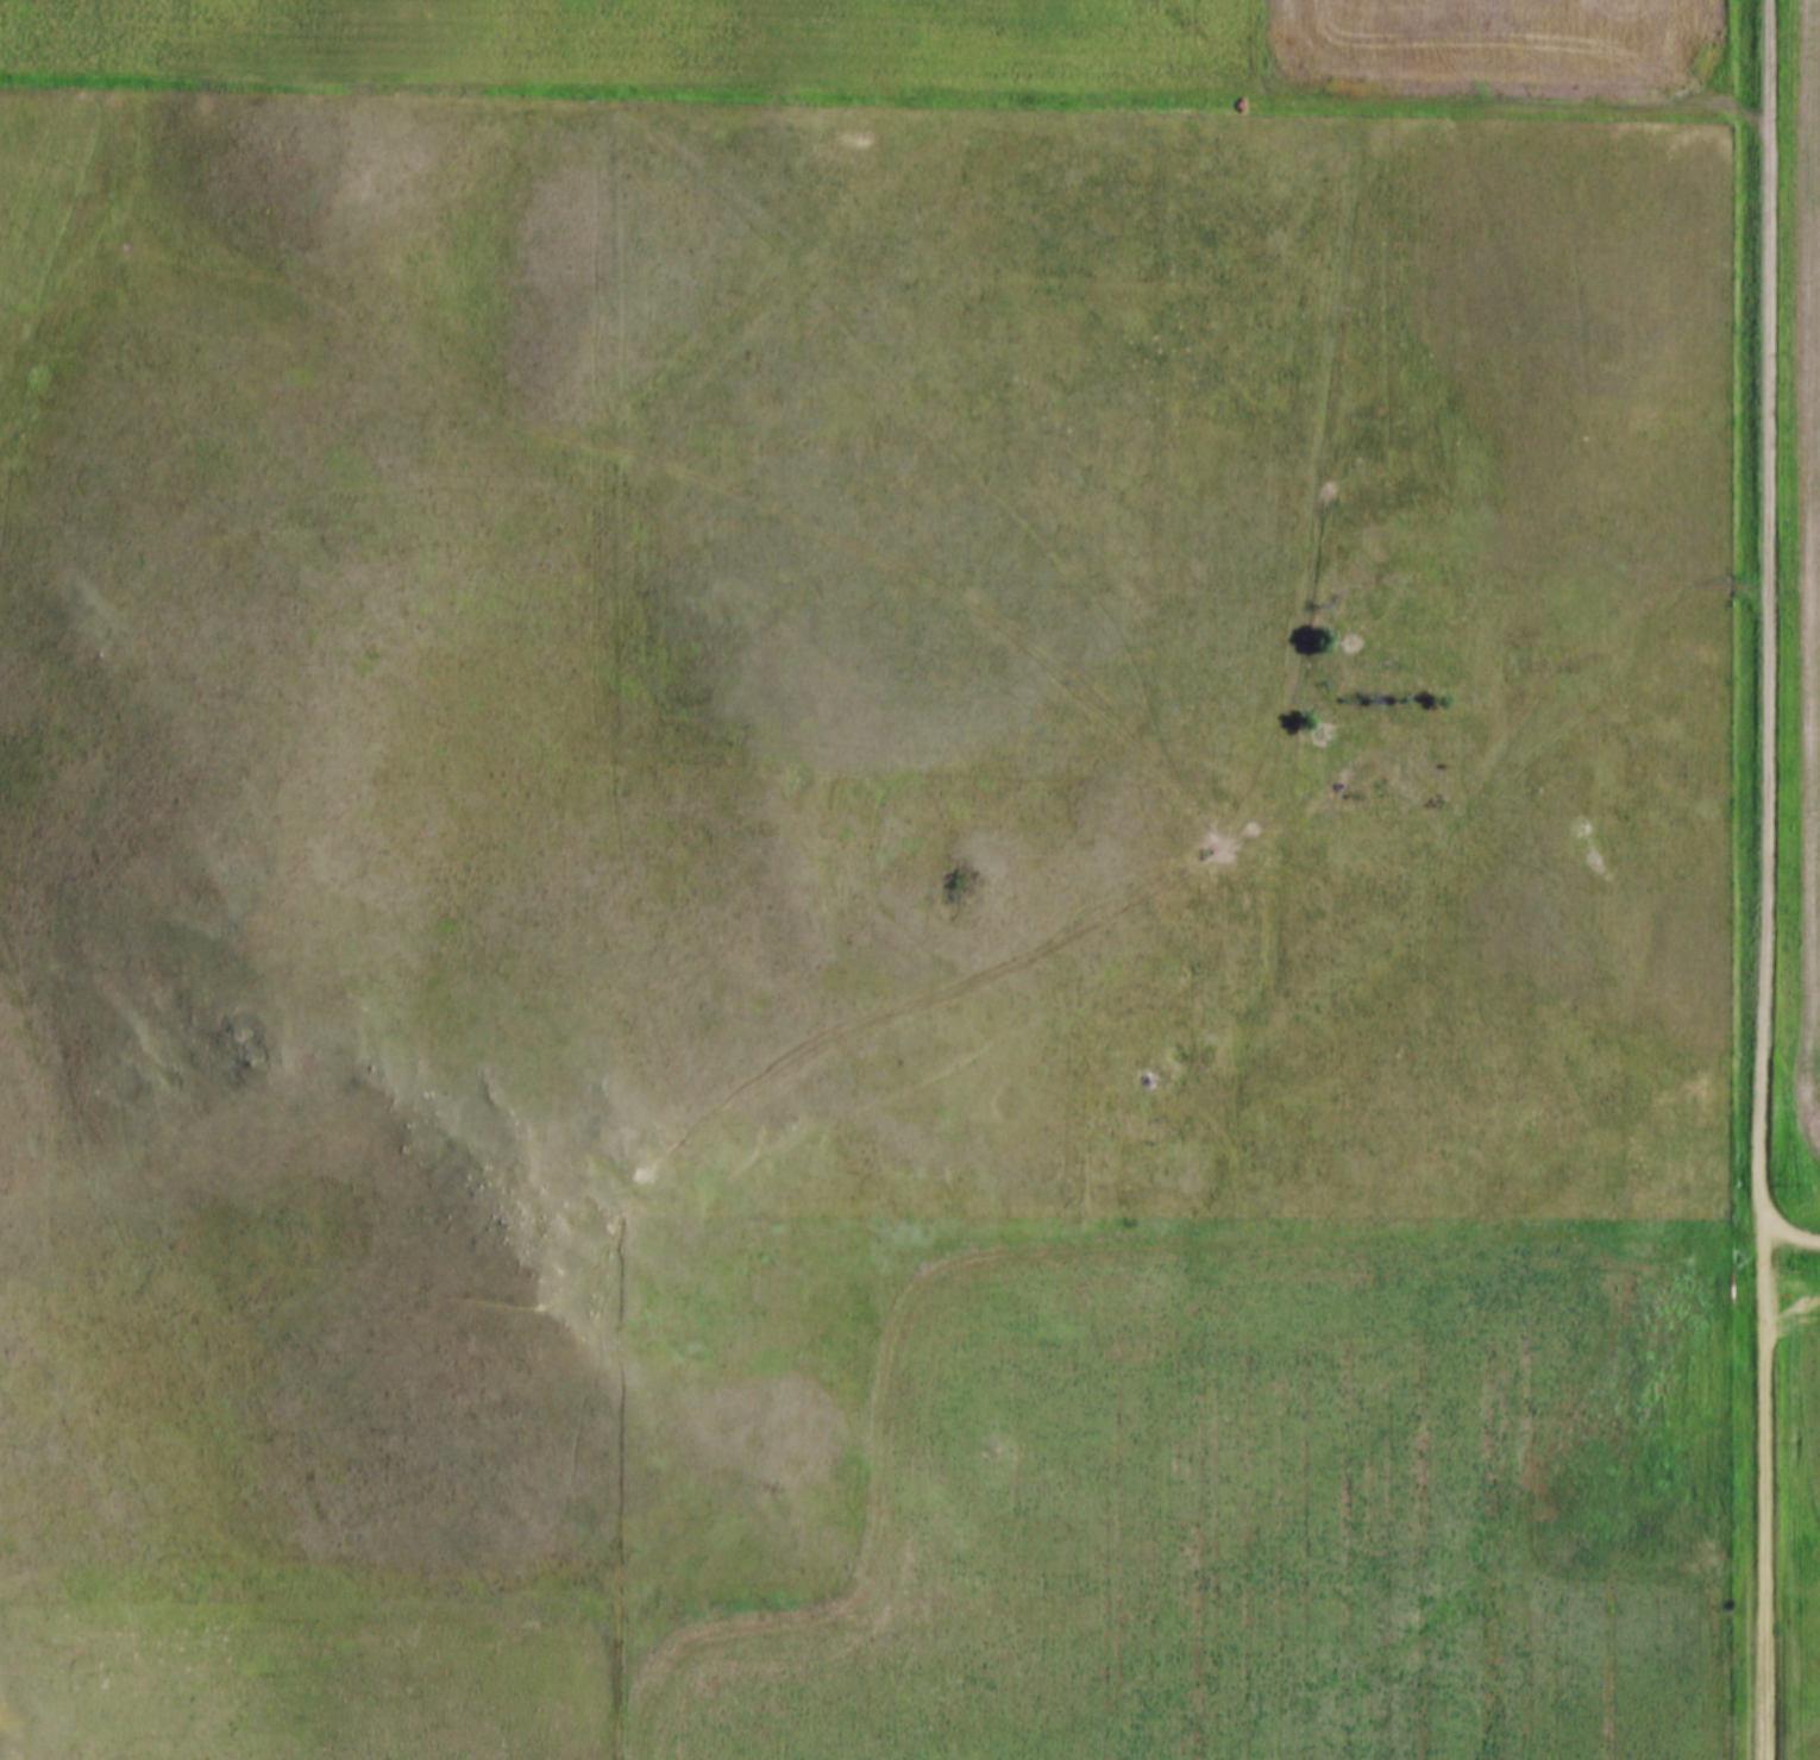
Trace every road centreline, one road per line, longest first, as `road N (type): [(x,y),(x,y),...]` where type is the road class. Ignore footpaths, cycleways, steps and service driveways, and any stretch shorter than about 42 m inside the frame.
road 1 (track): [(1767,0),(1765,1246)]
road 2 (residential): [(1771,1759),(1765,1246)]

